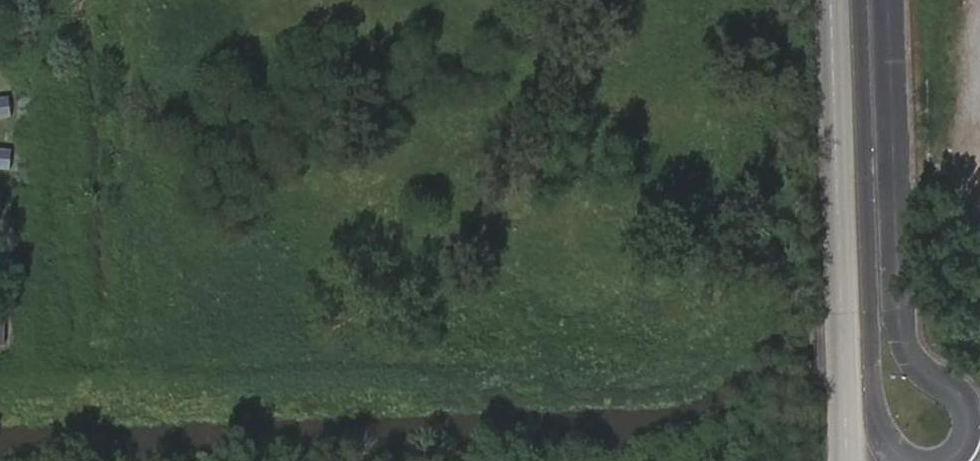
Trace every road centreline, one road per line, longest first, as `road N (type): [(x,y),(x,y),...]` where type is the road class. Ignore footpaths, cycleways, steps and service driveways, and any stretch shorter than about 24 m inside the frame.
road 1 (residential): [(832,0),(848,460)]

